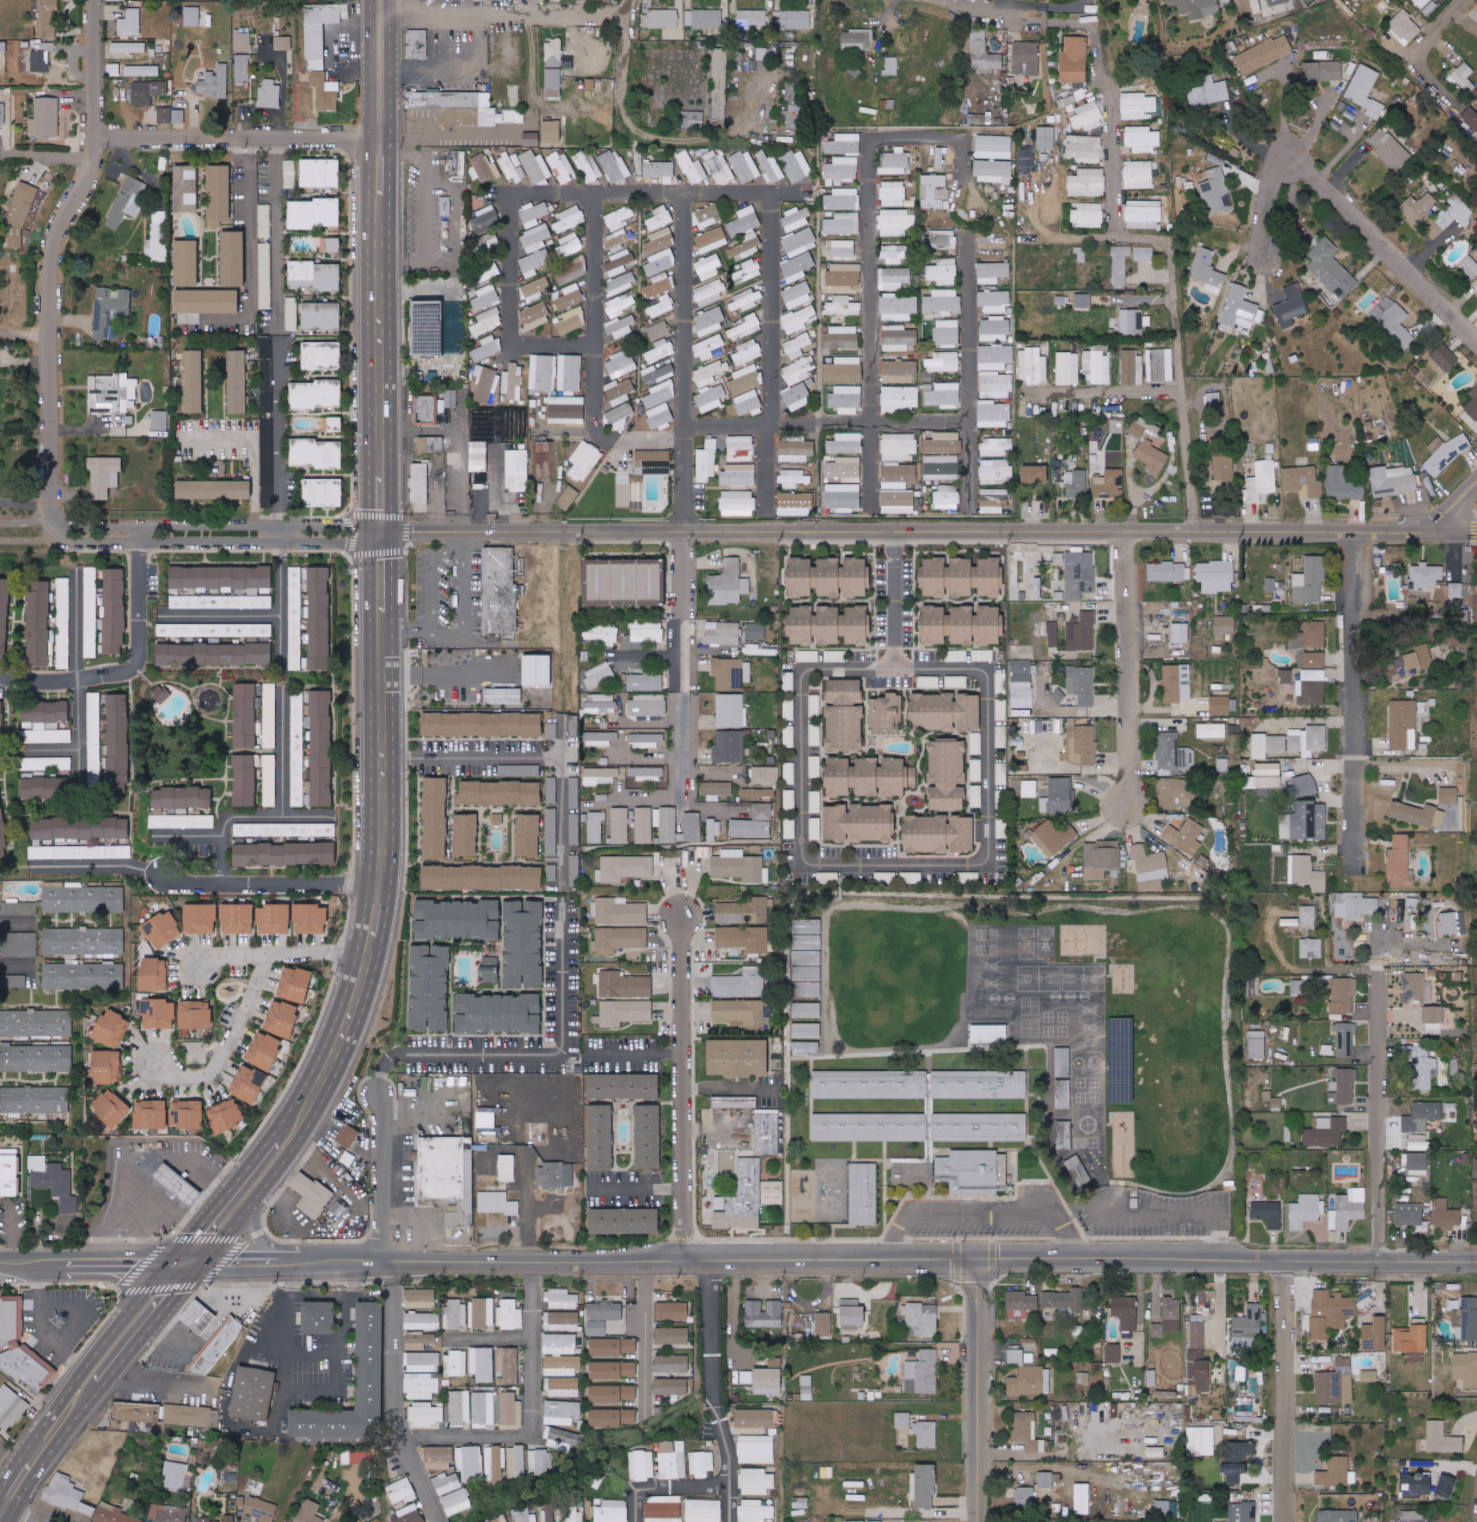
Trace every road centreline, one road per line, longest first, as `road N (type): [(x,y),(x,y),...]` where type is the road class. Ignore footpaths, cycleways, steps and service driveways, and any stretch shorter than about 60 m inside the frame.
road 1 (residential): [(384,536),(1476,531)]
road 2 (tertiary): [(207,1240),(276,1152),(332,1052),(357,987),(381,884),(384,636)]
road 3 (residential): [(54,543),(51,277),(56,245),(69,211),(89,191),(96,159),(95,0)]
road 4 (residential): [(1184,532),(1161,240),(1114,238),(1118,117),(1107,80)]
road 5 (tertiary): [(889,1260),(396,1263)]
road 6 (tertiary): [(1476,1260),(1078,1259)]
road 7 (residential): [(0,543),(384,536)]
road 8 (residential): [(1476,346),(1304,169),(1281,173),(1267,219),(1267,257)]
road 9 (residential): [(682,1260),(684,916)]
road 10 (residential): [(1358,857),(1359,531)]
road 11 (secondary): [(1,1521),(33,1467),(189,1264)]
road 12 (residential): [(1384,1259),(1381,954)]
road 13 (residential): [(99,137),(381,136)]
road 14 (residential): [(1128,807),(1129,532)]
road 15 (tertiary): [(384,536),(382,266)]
road 16 (tertiary): [(382,266),(380,0)]
road 17 (residential): [(1285,1259),(1284,1521)]
road 18 (residential): [(684,534),(683,792)]
road 19 (residential): [(381,8),(626,12)]
road 20 (tertiary): [(396,1263),(189,1264)]
road 21 (residential): [(283,538),(275,335)]
road 22 (residential): [(983,1521),(984,1330)]
road 23 (tertiary): [(189,1264),(0,1264)]
road 24 (residential): [(376,1263),(380,1088)]
road 25 (residential): [(637,130),(624,103),(626,12)]

